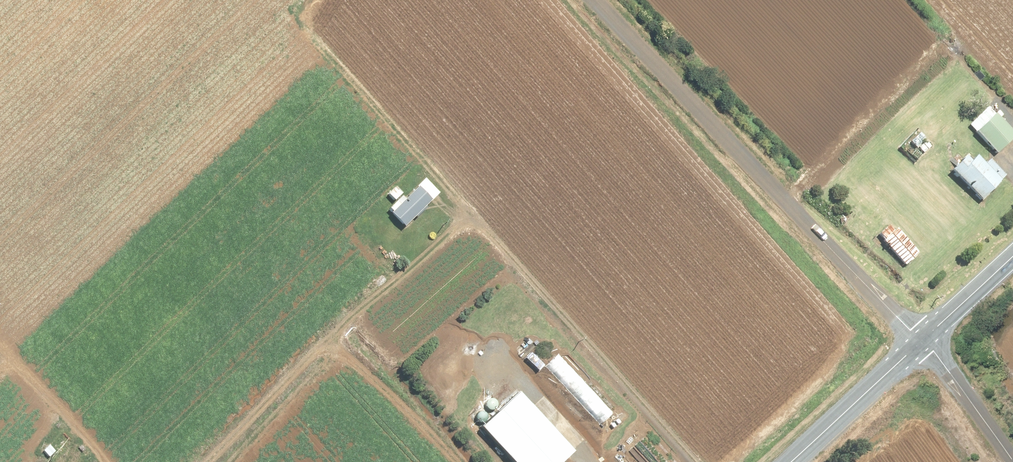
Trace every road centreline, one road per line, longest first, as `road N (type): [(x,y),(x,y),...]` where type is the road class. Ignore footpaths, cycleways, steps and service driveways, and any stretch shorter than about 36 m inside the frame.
road 1 (unclassified): [(598,0),(923,342)]
road 2 (tertiary): [(795,461),(923,342)]
road 3 (unclassified): [(923,342),(1012,461)]
road 4 (tertiary): [(923,342),(1012,258)]

